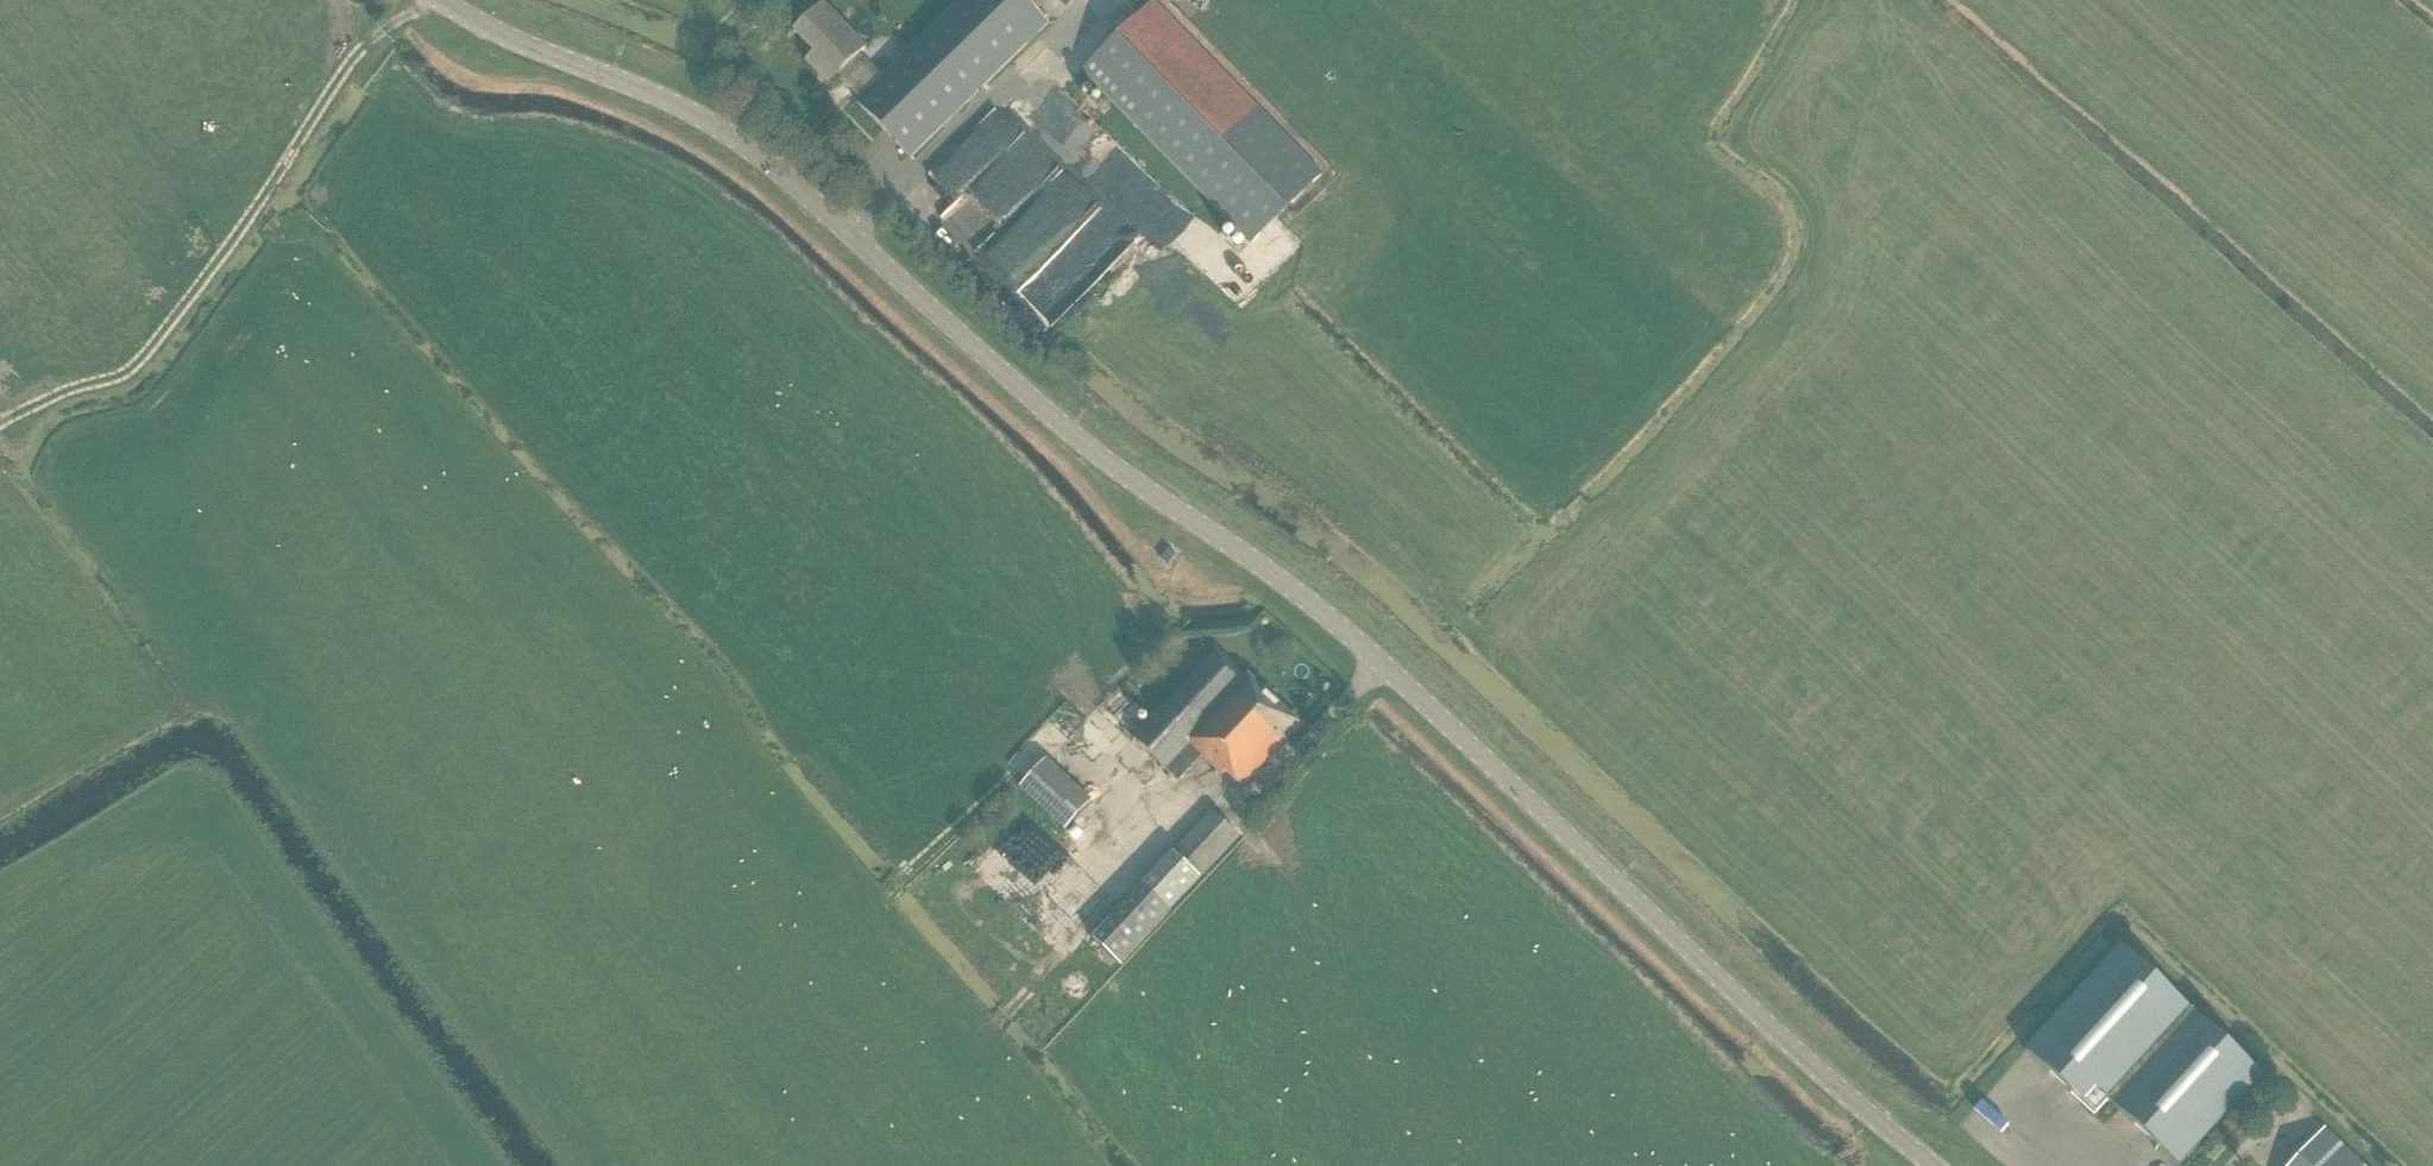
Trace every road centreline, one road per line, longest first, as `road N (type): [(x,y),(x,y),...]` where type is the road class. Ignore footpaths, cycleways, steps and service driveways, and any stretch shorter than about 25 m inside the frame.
road 1 (tertiary): [(1940,1165),(1392,677),(1256,565),(1084,445),(703,122),(566,53),(431,0)]
road 2 (track): [(0,446),(81,408),(126,376),(367,57),(430,0)]

